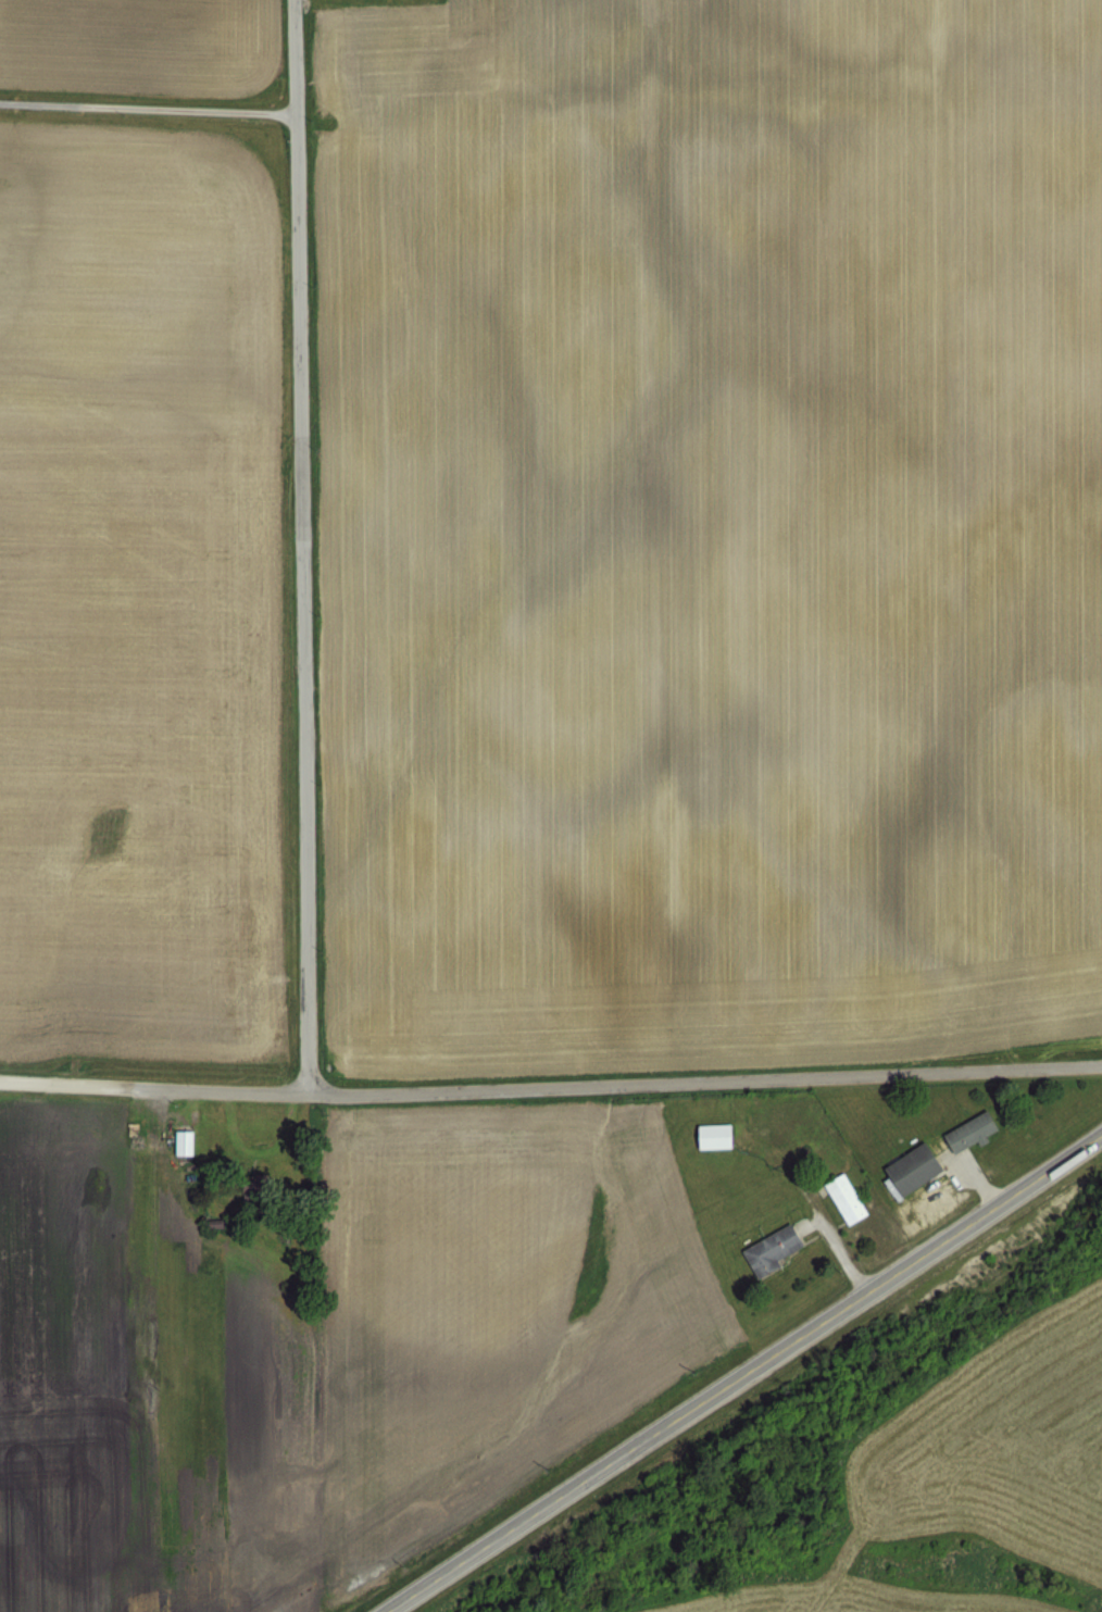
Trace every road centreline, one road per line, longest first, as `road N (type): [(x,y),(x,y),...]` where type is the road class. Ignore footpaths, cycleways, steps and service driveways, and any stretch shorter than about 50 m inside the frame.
road 1 (residential): [(1101,1066),(359,1096),(0,1081)]
road 2 (residential): [(309,1094),(296,0)]
road 3 (primary): [(390,1611),(1101,1135)]

